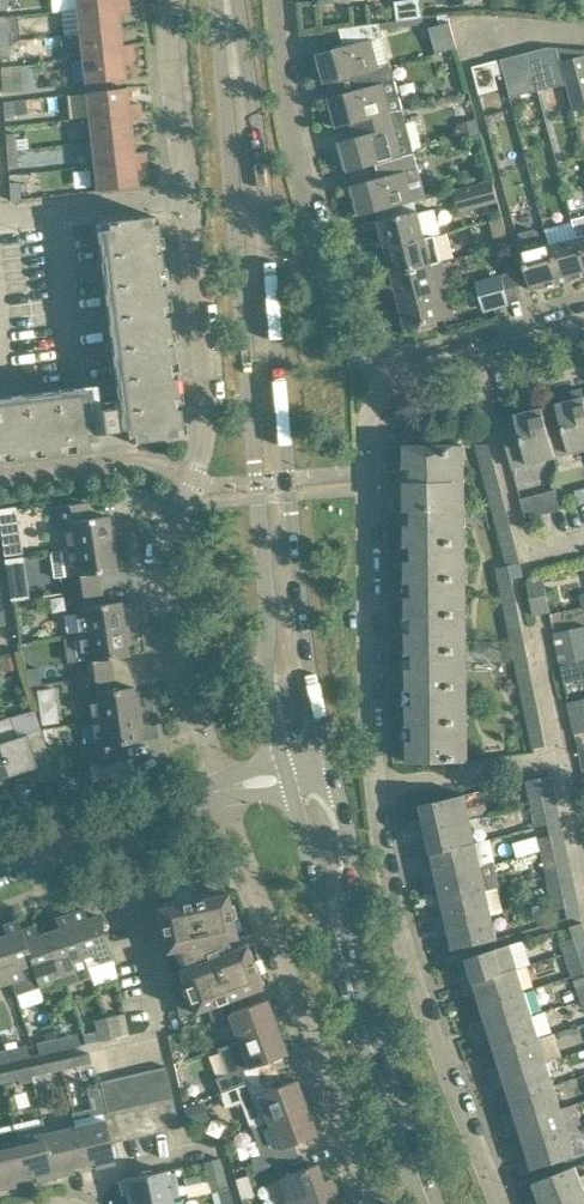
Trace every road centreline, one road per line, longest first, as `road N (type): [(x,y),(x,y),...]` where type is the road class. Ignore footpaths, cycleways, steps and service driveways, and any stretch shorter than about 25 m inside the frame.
road 1 (secondary): [(216,0),(268,695),(286,778)]
road 2 (secondary): [(331,770),(311,686),(273,266),(238,0)]
road 3 (residential): [(187,187),(204,411),(200,449),(168,549),(167,597),(179,681),(221,790)]
road 4 (residential): [(221,790),(371,1203)]
road 5 (residential): [(504,1203),(388,893),(380,791)]
road 6 (residential): [(380,791),(365,473),(368,413),(388,387)]
road 7 (residential): [(388,387),(360,355),(307,192),(282,0)]
road 8 (residential): [(0,869),(221,790)]
road 9 (secondary): [(352,999),(352,846),(331,770)]
road 10 (secondary): [(286,778),(333,957),(352,999)]
road 11 (secondary): [(429,1203),(352,999)]
road 12 (residential): [(388,387),(583,331)]
road 13 (residential): [(0,216),(187,187)]
road 14 (residential): [(176,0),(187,187)]
road 15 (residential): [(380,791),(560,763)]
road 16 (unclassified): [(560,763),(531,630)]

